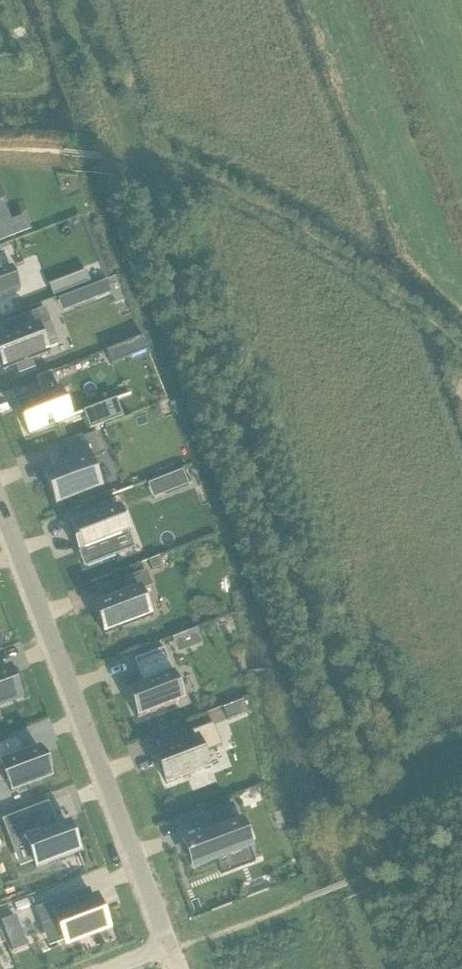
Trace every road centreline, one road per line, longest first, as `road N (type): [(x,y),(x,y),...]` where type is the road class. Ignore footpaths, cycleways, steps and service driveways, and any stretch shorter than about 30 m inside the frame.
road 1 (residential): [(0,501),(169,945)]

